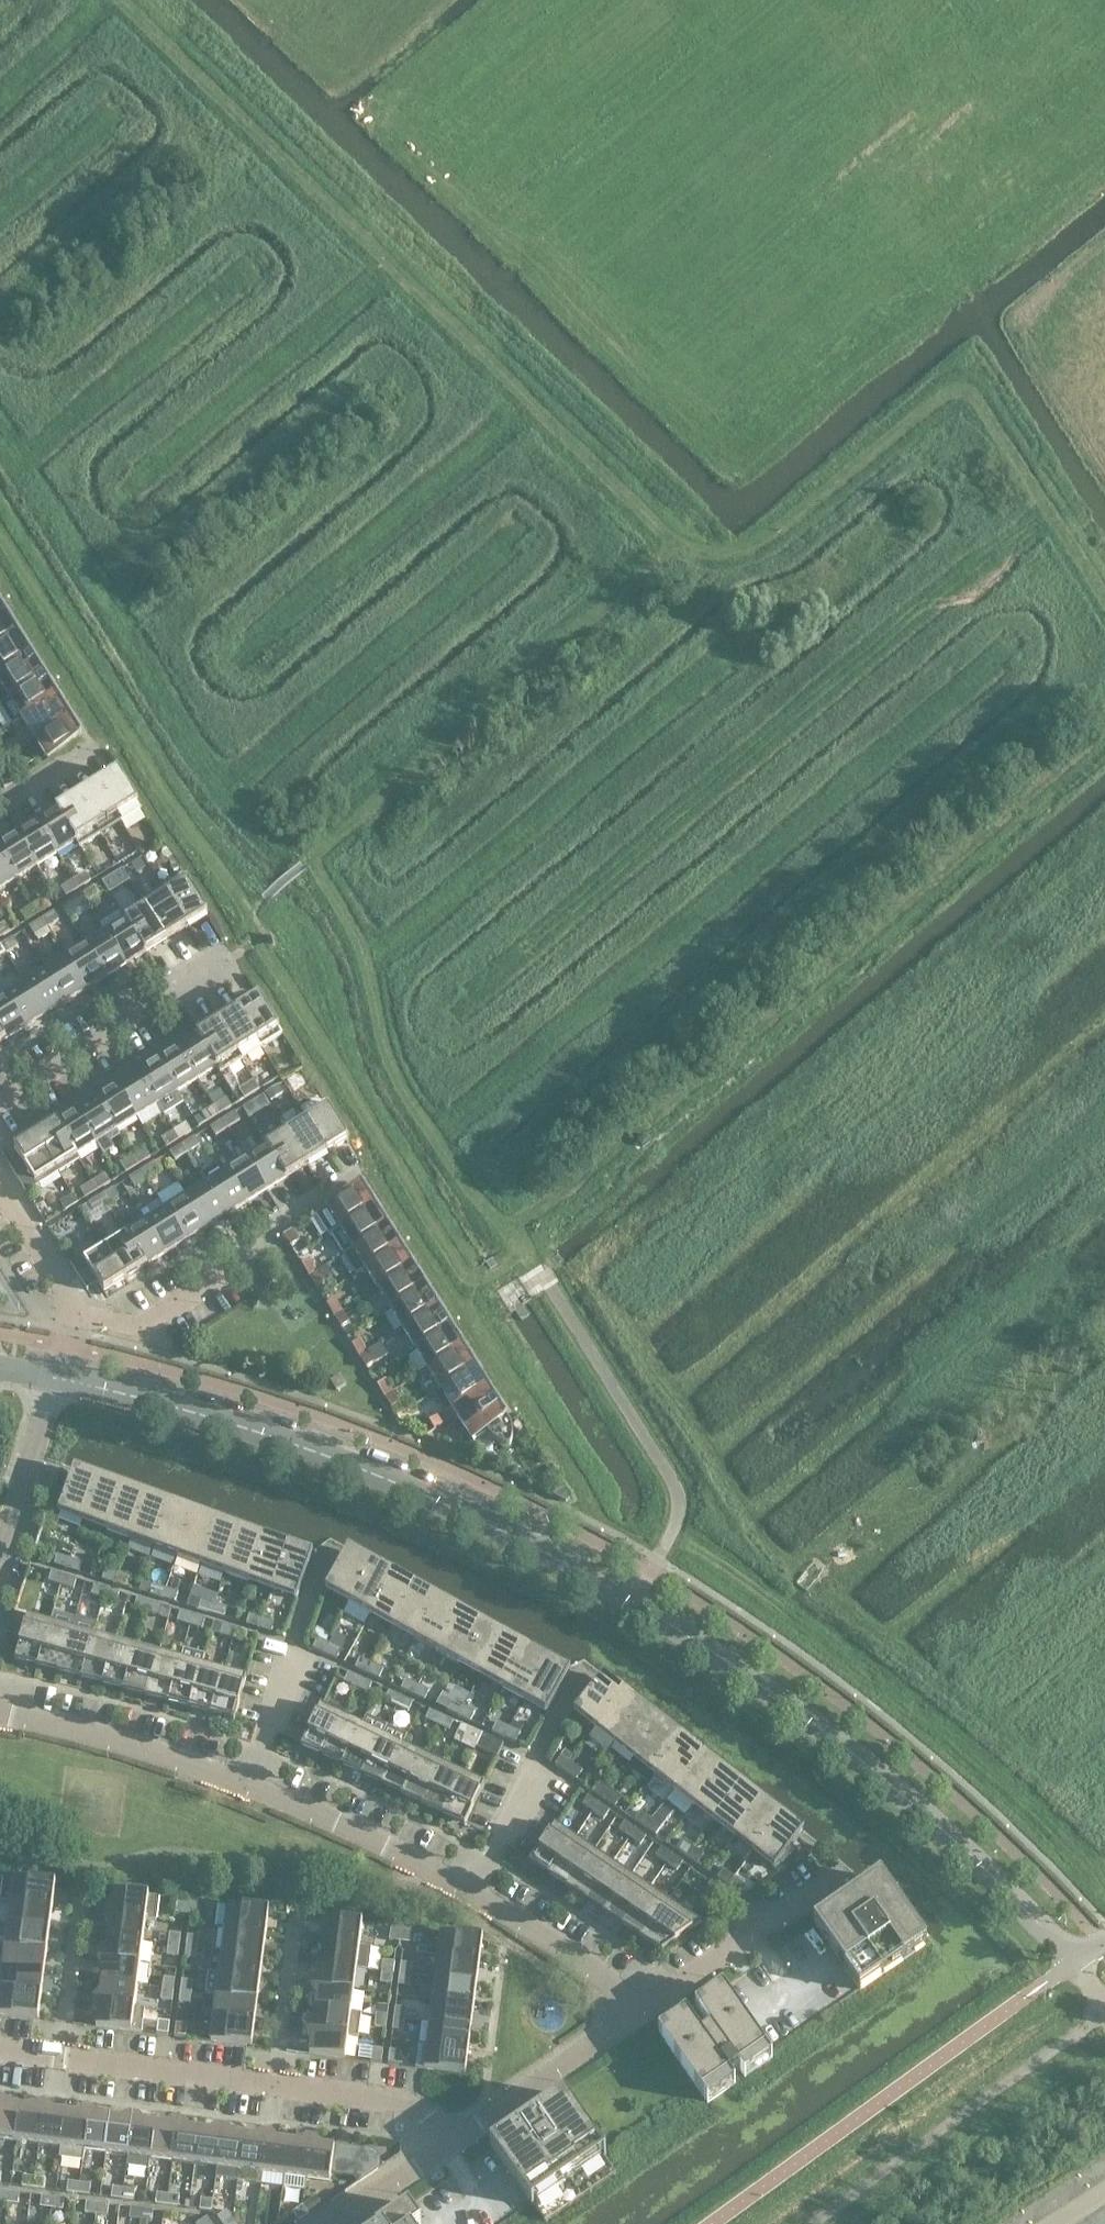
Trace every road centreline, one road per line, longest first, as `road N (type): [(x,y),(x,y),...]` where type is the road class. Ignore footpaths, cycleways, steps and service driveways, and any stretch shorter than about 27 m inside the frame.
road 1 (tertiary): [(634,1604),(465,1514),(268,1435),(57,1381)]
road 2 (tertiary): [(634,1604),(737,1668),(900,1791),(1074,1962)]
road 3 (track): [(667,1543),(746,1588),(947,1738),(1104,1884)]
road 4 (residential): [(450,2146),(410,2102),(0,2051)]
road 5 (residential): [(0,1103),(219,965)]
road 6 (residential): [(0,1713),(249,1783)]
road 7 (residential): [(249,1783),(473,1888)]
road 8 (residential): [(837,1877),(643,2011)]
road 9 (residential): [(643,2011),(450,2146)]
road 10 (residential): [(57,1381),(82,1319),(0,1189)]
road 11 (residential): [(473,1888),(643,2011)]
road 12 (residential): [(0,1575),(57,1381)]
road 13 (residential): [(473,1888),(544,1760)]
road 14 (residential): [(249,1783),(297,1647)]
road 15 (residential): [(450,2146),(340,2223)]

